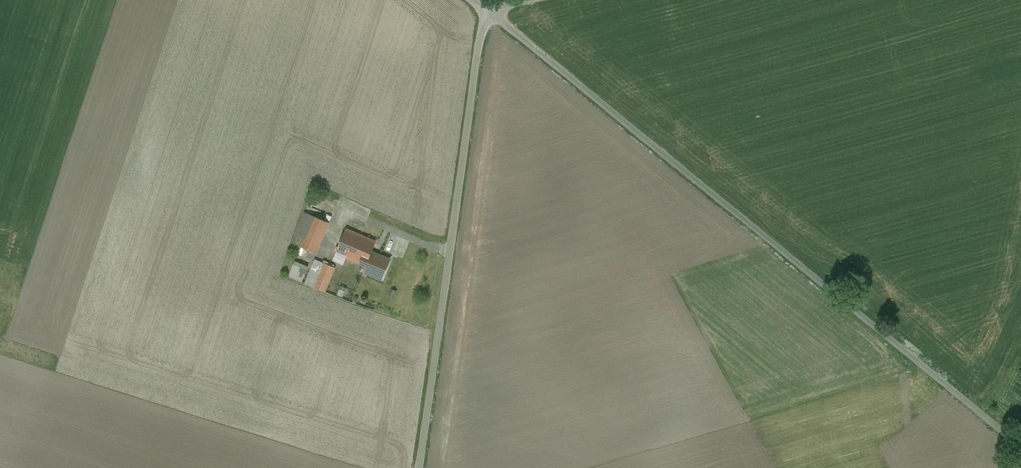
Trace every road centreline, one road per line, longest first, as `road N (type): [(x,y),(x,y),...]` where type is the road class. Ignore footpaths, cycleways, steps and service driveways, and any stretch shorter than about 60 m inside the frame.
road 1 (unclassified): [(1020,444),(490,13)]
road 2 (unclassified): [(419,467),(481,24),(490,13)]

